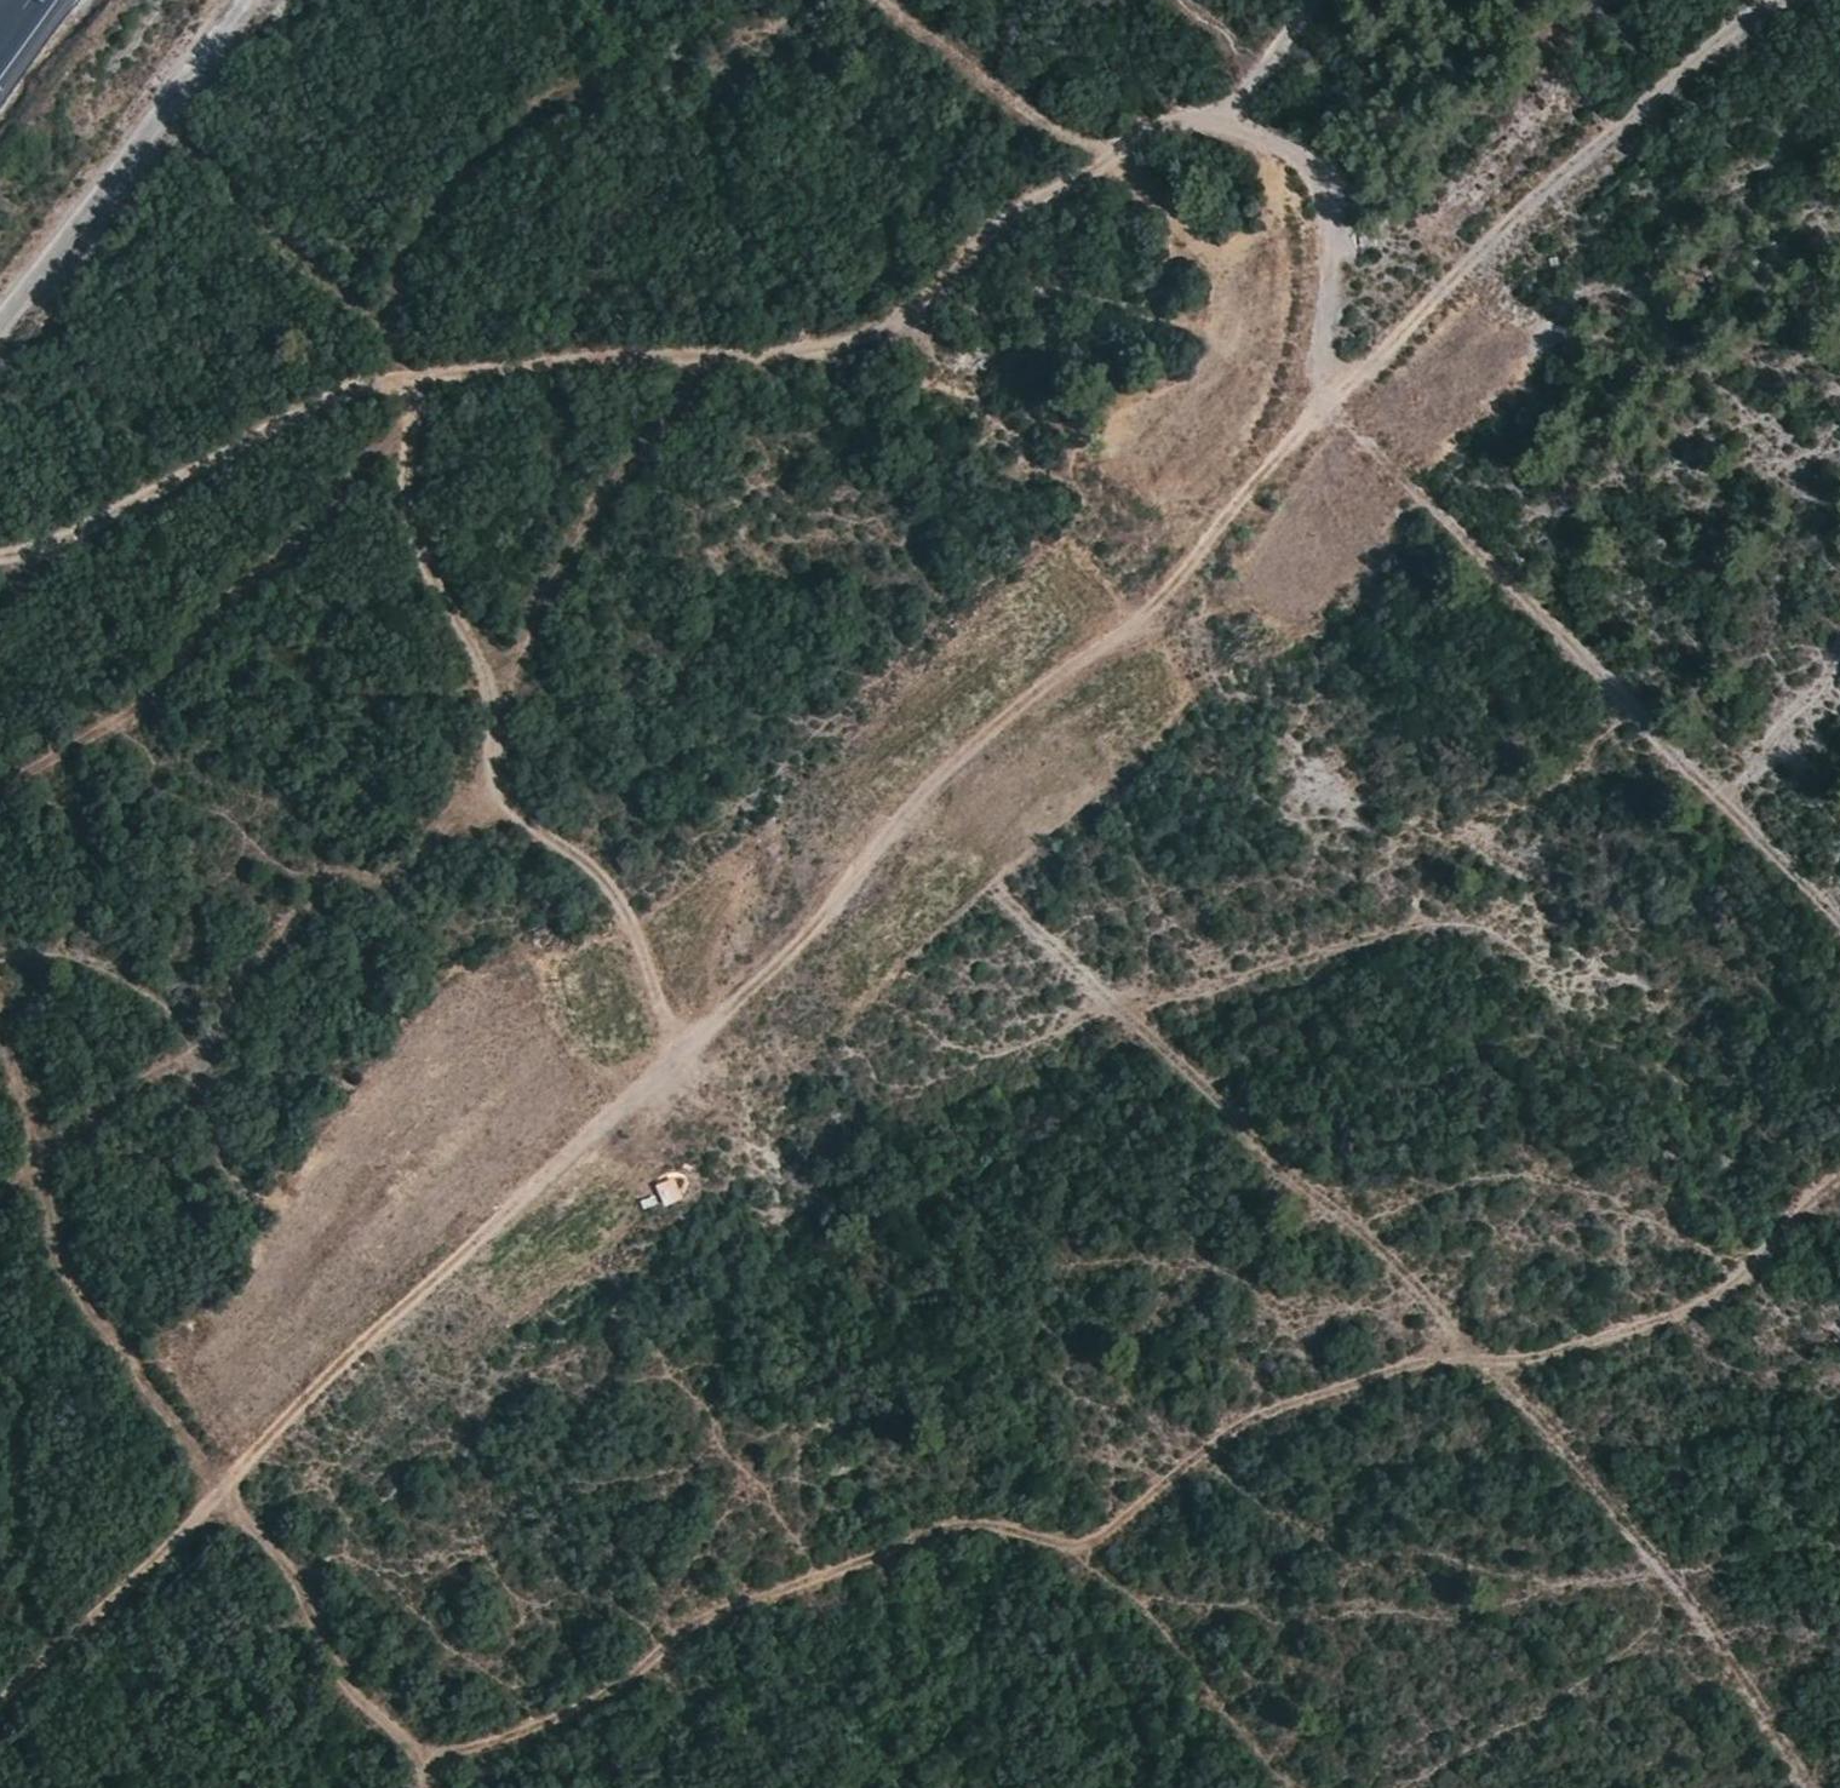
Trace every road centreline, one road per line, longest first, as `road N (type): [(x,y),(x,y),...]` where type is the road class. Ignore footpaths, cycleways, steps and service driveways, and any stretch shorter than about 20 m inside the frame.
road 1 (track): [(1794,0),(1701,64),(1398,332),(1116,636),(991,737),(664,1075),(405,1319),(0,1723)]
road 2 (track): [(452,1775),(666,1663),(687,1611),(985,1524),(1091,1565),(1263,1411),(1514,1361),(1808,1264),(1839,1235)]
road 3 (track): [(1113,139),(1013,212),(902,320),(811,347),(400,377),(293,416),(107,515),(0,557)]
road 4 (track): [(1336,411),(1522,587),(1839,924)]
road 5 (track): [(0,315),(221,0)]
road 6 (track): [(455,1787),(452,1775),(351,1677),(228,1492)]

